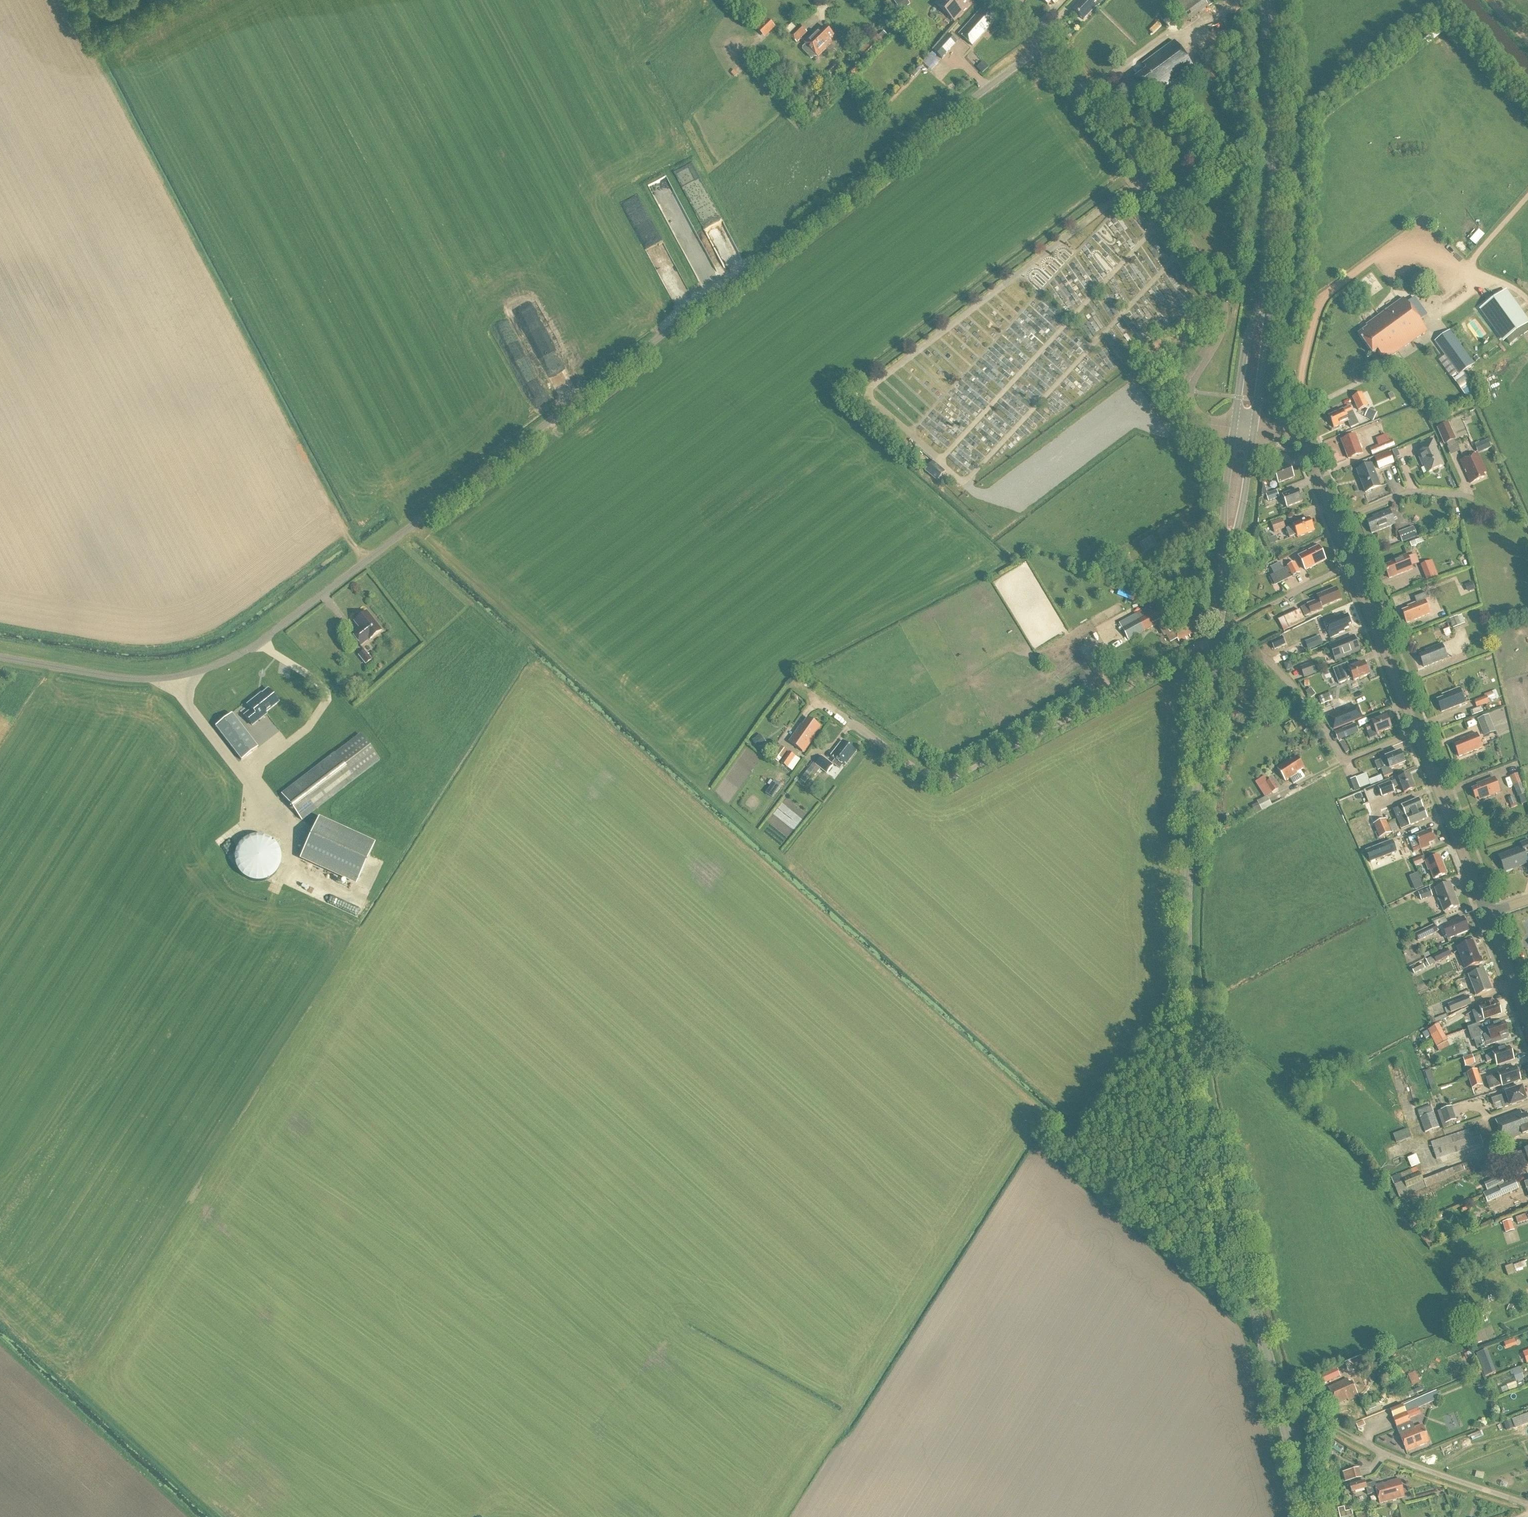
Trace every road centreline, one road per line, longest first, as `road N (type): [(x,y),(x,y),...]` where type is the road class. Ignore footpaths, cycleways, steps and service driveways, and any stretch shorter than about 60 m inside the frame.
road 1 (unclassified): [(0,657),(141,679),(228,663),(1044,47)]
road 2 (primary): [(1309,1516),(1191,1033),(1187,882),(1225,577)]
road 3 (unclassified): [(1486,914),(1309,457),(1287,435),(1253,430)]
road 4 (unclassified): [(1235,428),(1199,422),(1186,400),(1222,325),(1217,287),(1044,47)]
road 5 (primary): [(1270,282),(1269,0)]
road 6 (residential): [(1527,1505),(1414,1466),(1332,1425)]
road 7 (primary): [(1270,282),(1246,345),(1235,428)]
road 8 (primary): [(1225,577),(1253,430)]
road 9 (primary): [(1235,428),(1225,577)]
road 10 (primary): [(1253,430),(1270,282)]
road 11 (unclassified): [(1527,1029),(1486,914)]

